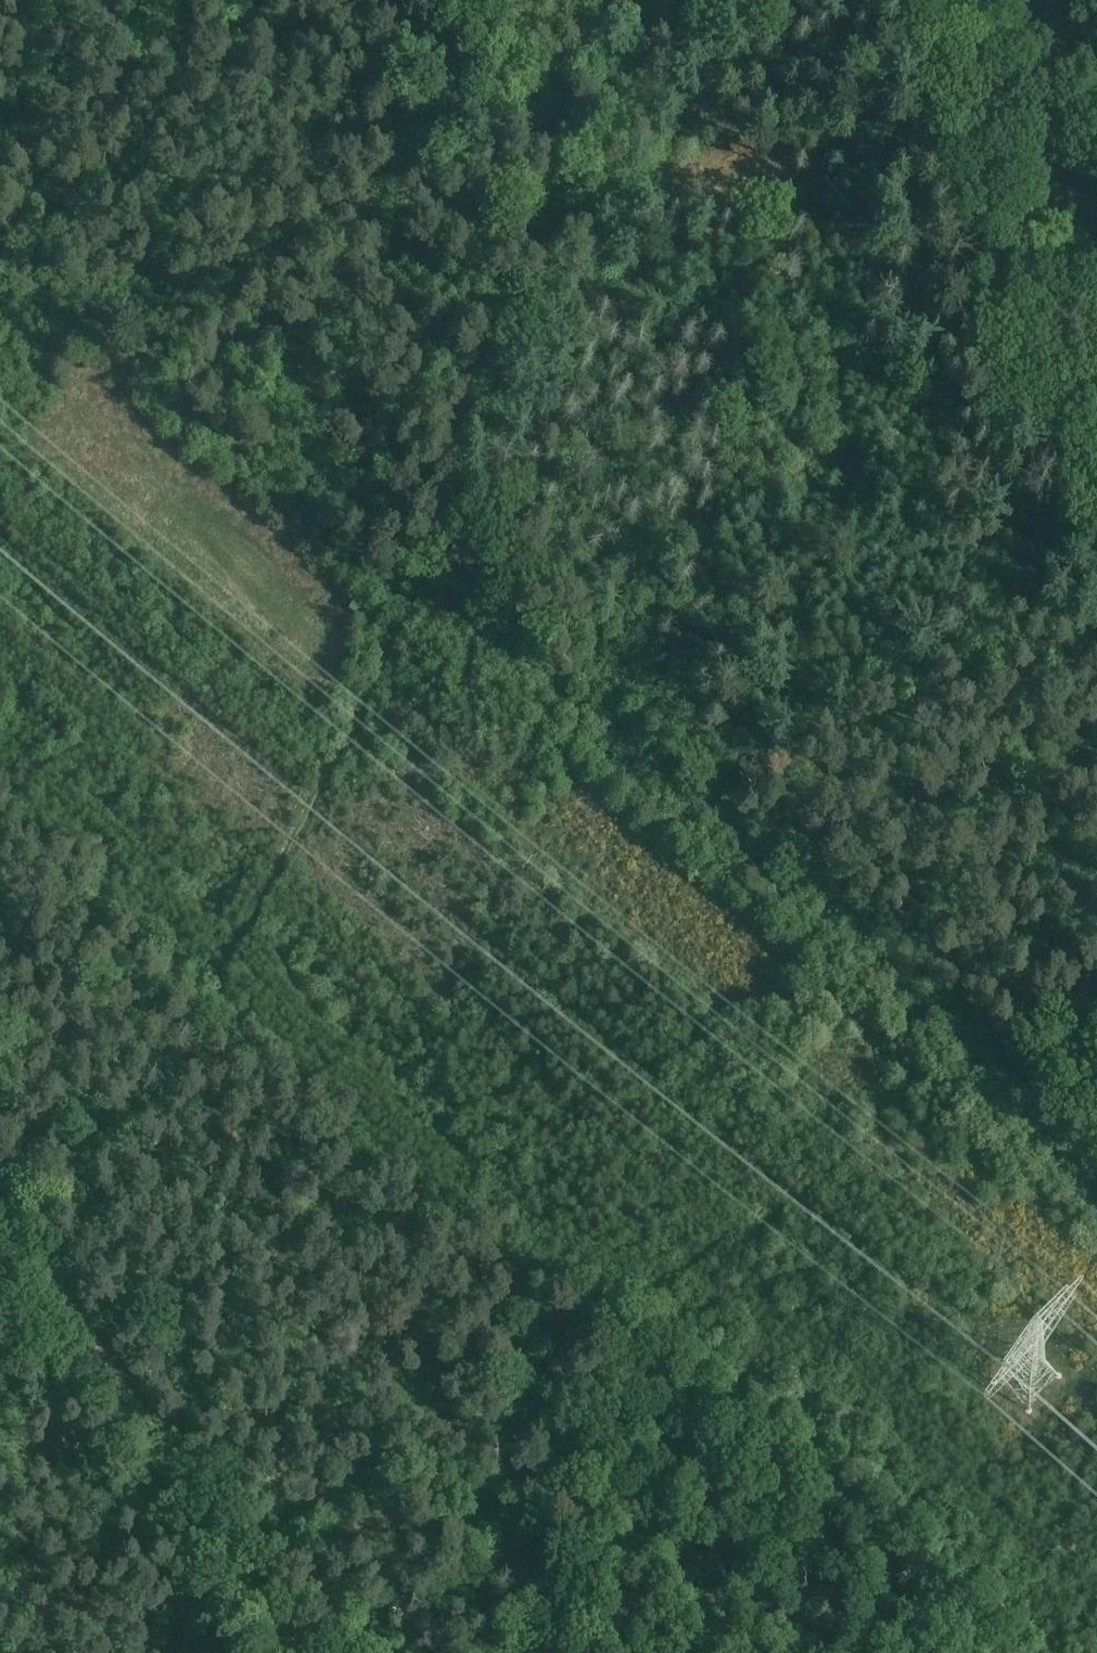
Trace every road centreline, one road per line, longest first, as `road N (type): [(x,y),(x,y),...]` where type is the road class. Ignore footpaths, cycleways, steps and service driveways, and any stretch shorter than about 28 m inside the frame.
road 1 (track): [(285,1652),(0,1239)]

